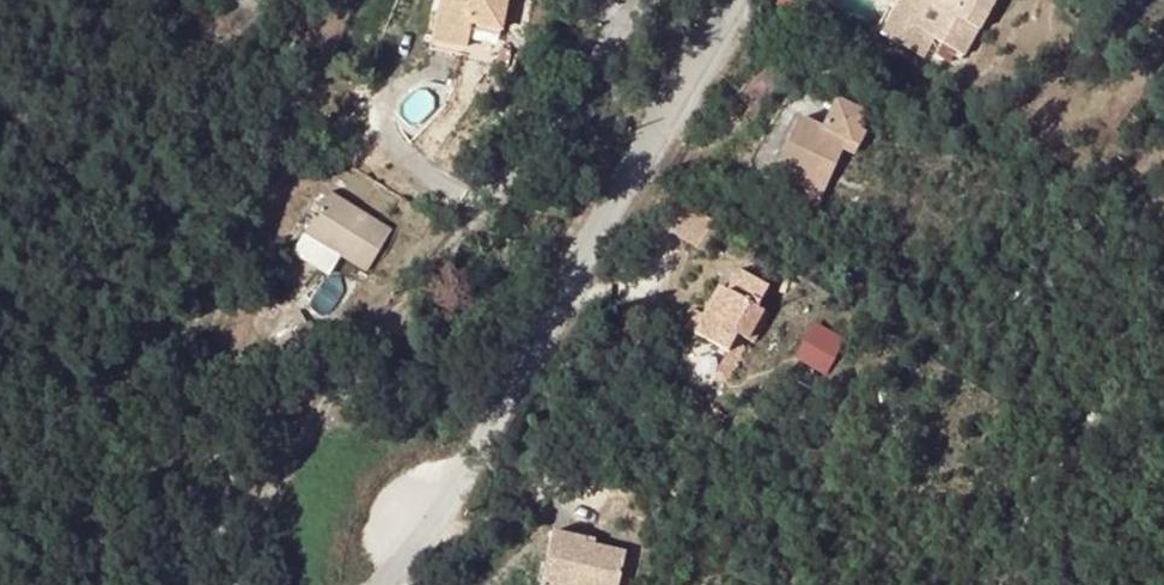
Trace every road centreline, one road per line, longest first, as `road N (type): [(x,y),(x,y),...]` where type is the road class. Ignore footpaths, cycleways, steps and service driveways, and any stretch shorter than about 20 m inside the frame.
road 1 (residential): [(384,584),(446,513),(728,0)]

